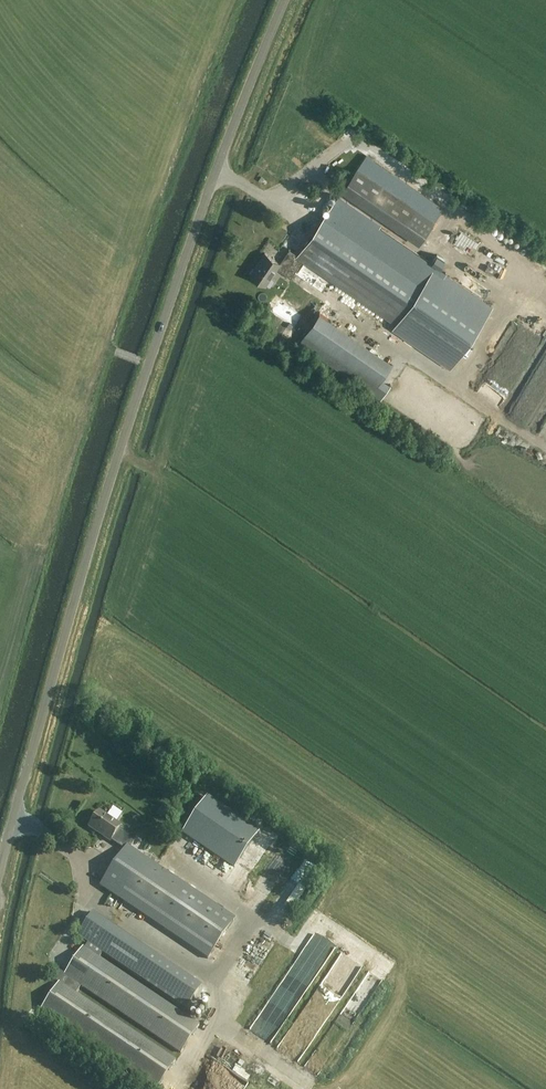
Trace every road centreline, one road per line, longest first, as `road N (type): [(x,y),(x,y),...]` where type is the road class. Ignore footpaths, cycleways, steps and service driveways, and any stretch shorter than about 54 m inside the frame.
road 1 (unclassified): [(0,867),(121,448),(214,175),(286,0)]

